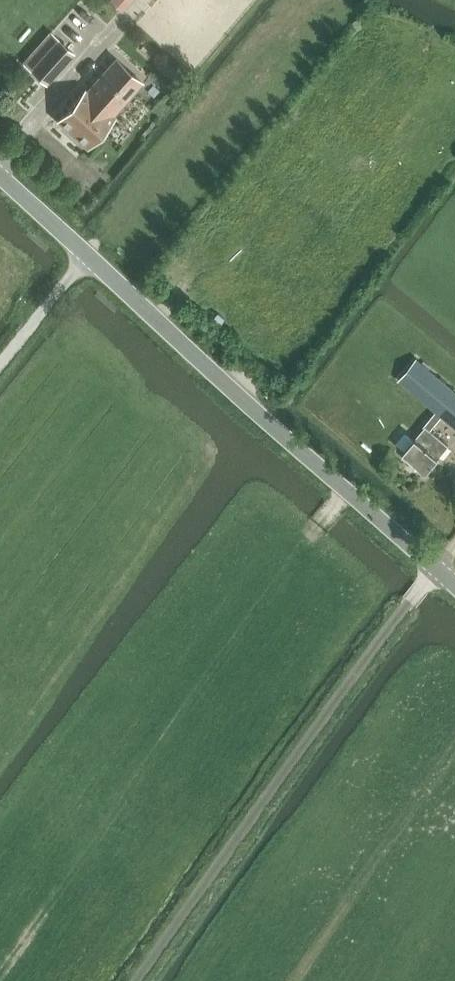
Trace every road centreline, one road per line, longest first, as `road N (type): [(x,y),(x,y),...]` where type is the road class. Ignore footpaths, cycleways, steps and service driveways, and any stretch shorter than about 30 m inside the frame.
road 1 (unclassified): [(437,569),(0,174)]
road 2 (unclassified): [(137,980),(404,610)]
road 3 (track): [(0,363),(88,255)]

